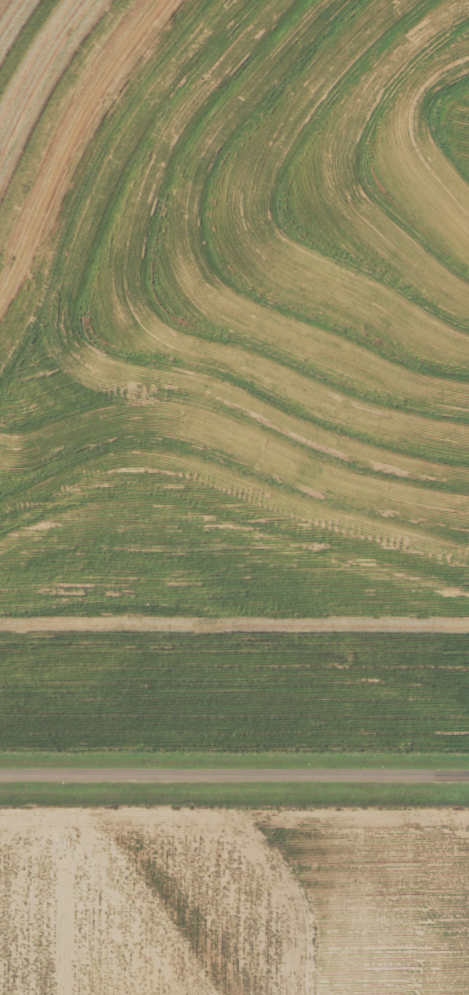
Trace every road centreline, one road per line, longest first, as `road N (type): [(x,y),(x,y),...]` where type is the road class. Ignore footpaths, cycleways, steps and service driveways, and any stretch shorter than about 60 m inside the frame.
road 1 (residential): [(468,775),(0,775)]

